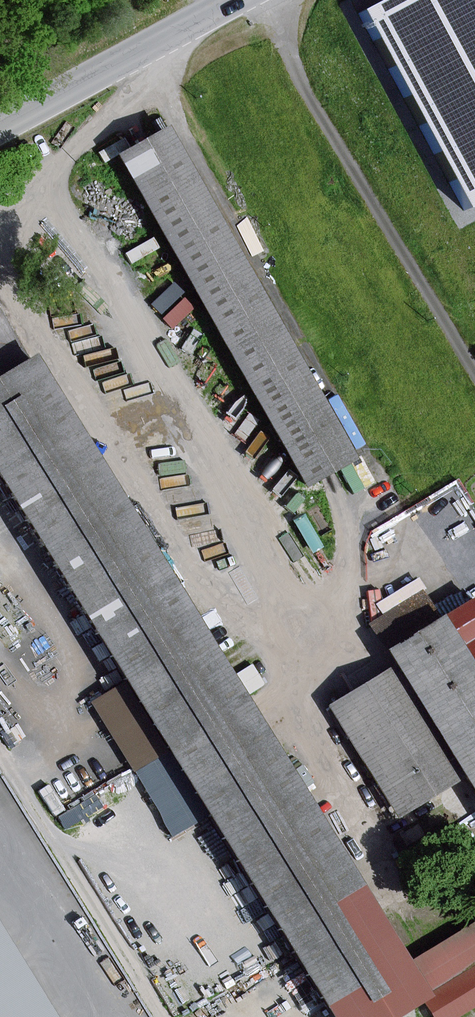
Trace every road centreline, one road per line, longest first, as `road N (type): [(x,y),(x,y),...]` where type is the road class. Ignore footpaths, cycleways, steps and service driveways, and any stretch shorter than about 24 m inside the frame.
road 1 (track): [(0,276),(192,571),(277,652),(305,726),(389,868)]
road 2 (track): [(261,635),(269,592),(262,560),(183,384),(133,341),(113,280),(50,203),(59,161),(149,76),(152,45)]
road 3 (track): [(474,369),(346,161),(266,0)]
road 4 (unclassified): [(235,0),(0,128)]
road 5 (track): [(290,690),(325,645),(350,565),(351,531),(337,488)]

